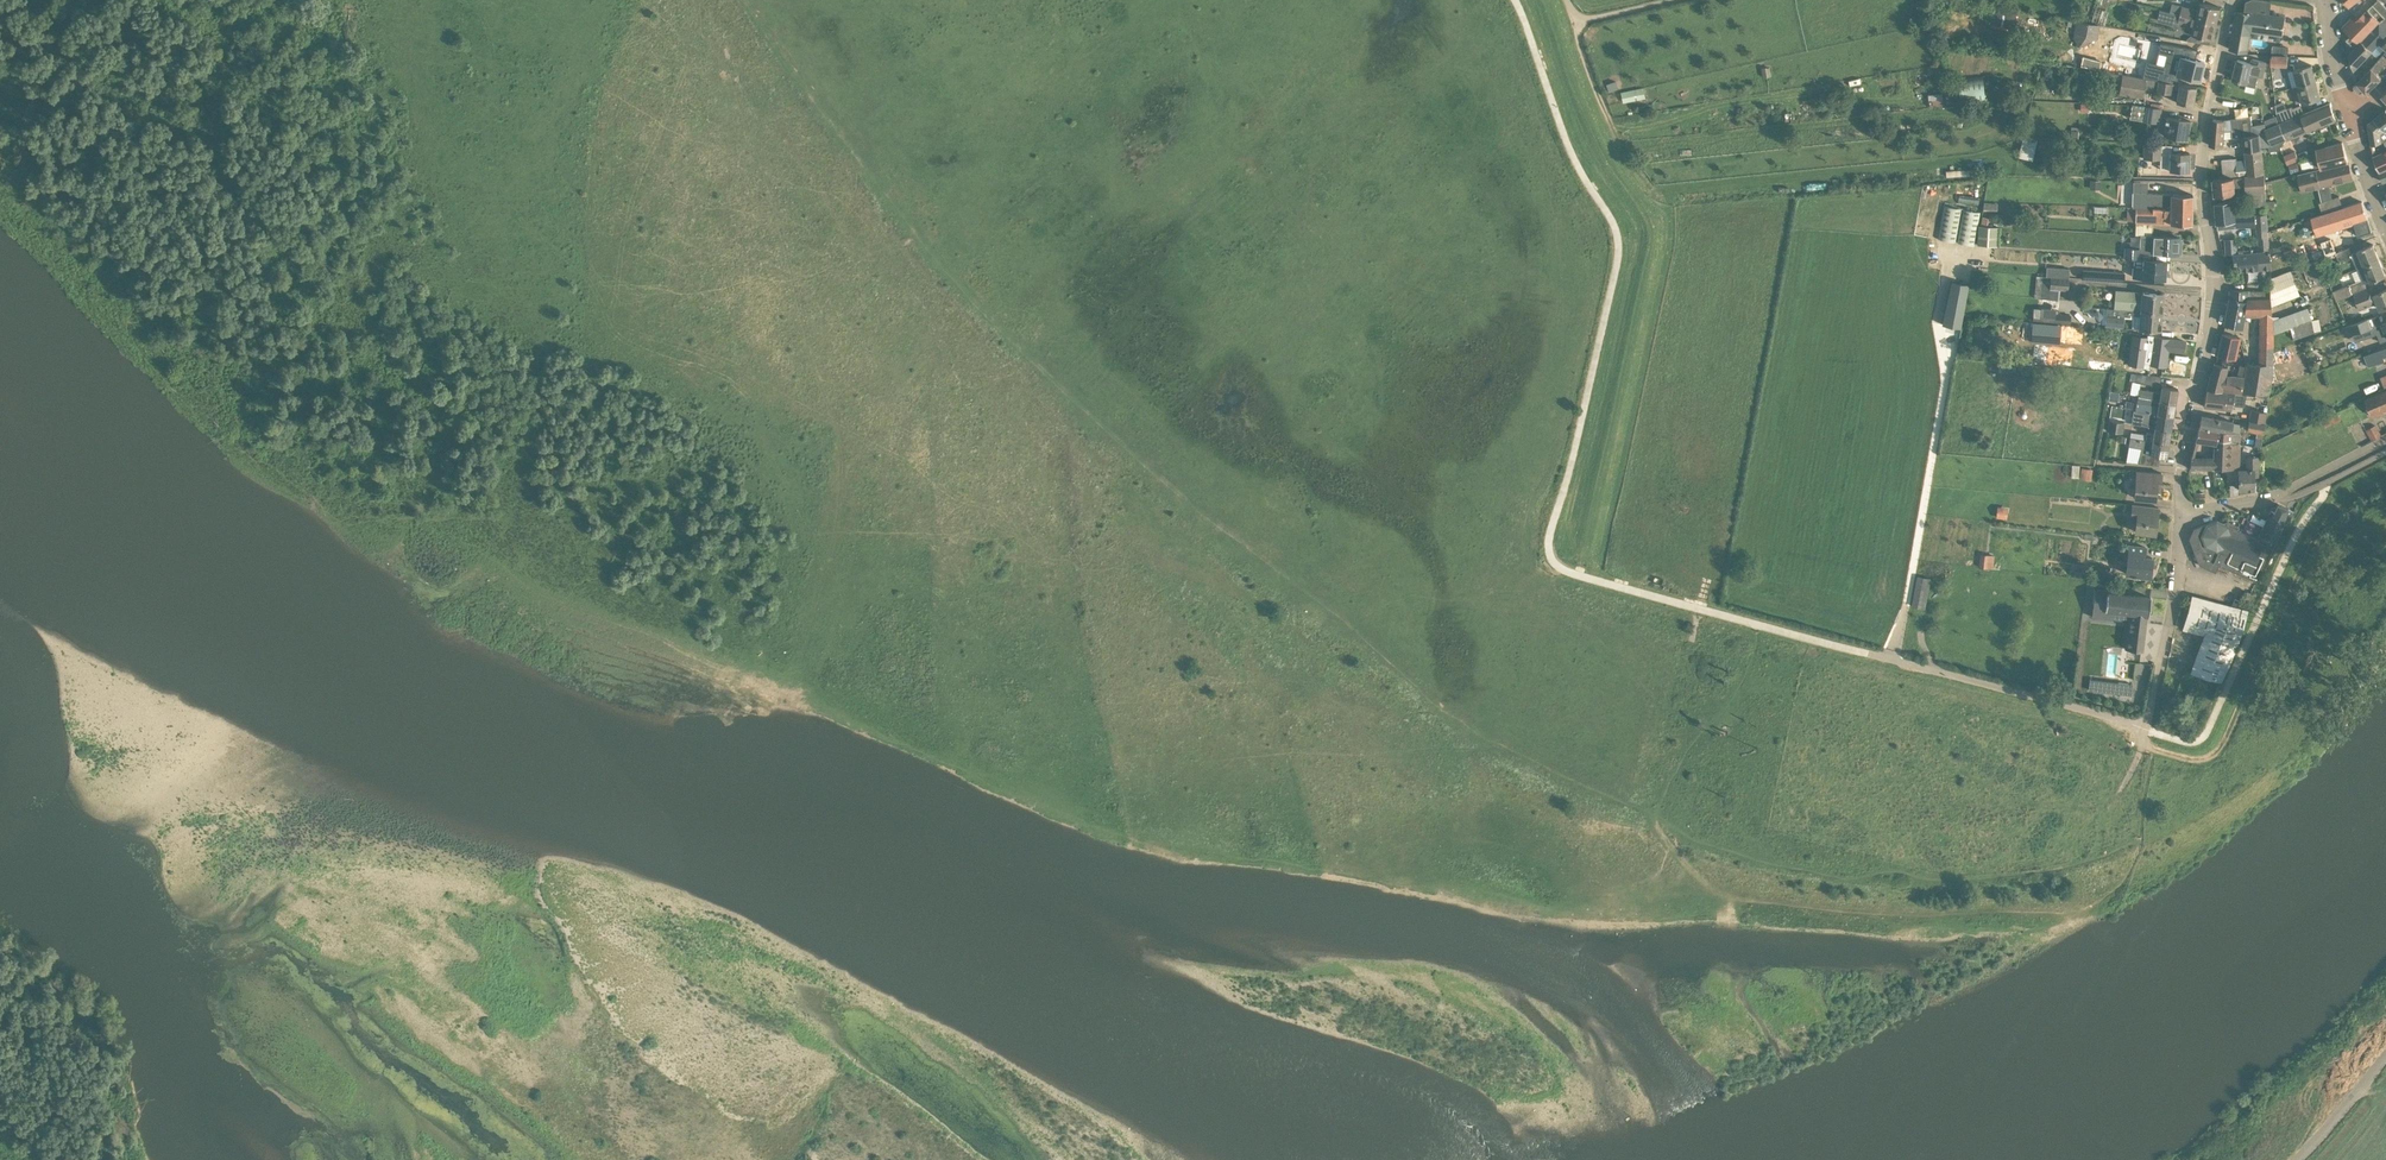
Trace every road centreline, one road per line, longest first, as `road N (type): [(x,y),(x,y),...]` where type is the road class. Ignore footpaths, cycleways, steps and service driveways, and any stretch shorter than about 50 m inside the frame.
road 1 (track): [(1545,0),(1596,131),(1655,235),(1578,576)]
road 2 (residential): [(2182,514),(2179,474),(2213,283),(2205,122),(2235,1)]
road 3 (unclassified): [(1867,654),(2146,729),(2178,585),(2182,514)]
road 4 (track): [(1891,660),(1945,375),(1937,320),(1945,278),(1951,250),(1979,254)]
road 5 (track): [(1893,121),(1629,146),(1617,138),(1573,19)]
road 6 (track): [(2155,749),(2197,759),(2218,751),(2328,519),(2385,486)]
road 7 (unclassified): [(2385,1053),(2294,1159)]
road 8 (residential): [(2264,498),(2385,439)]
road 9 (residential): [(2264,498),(2298,497),(2385,452)]
road 10 (residential): [(2351,119),(2325,1)]

